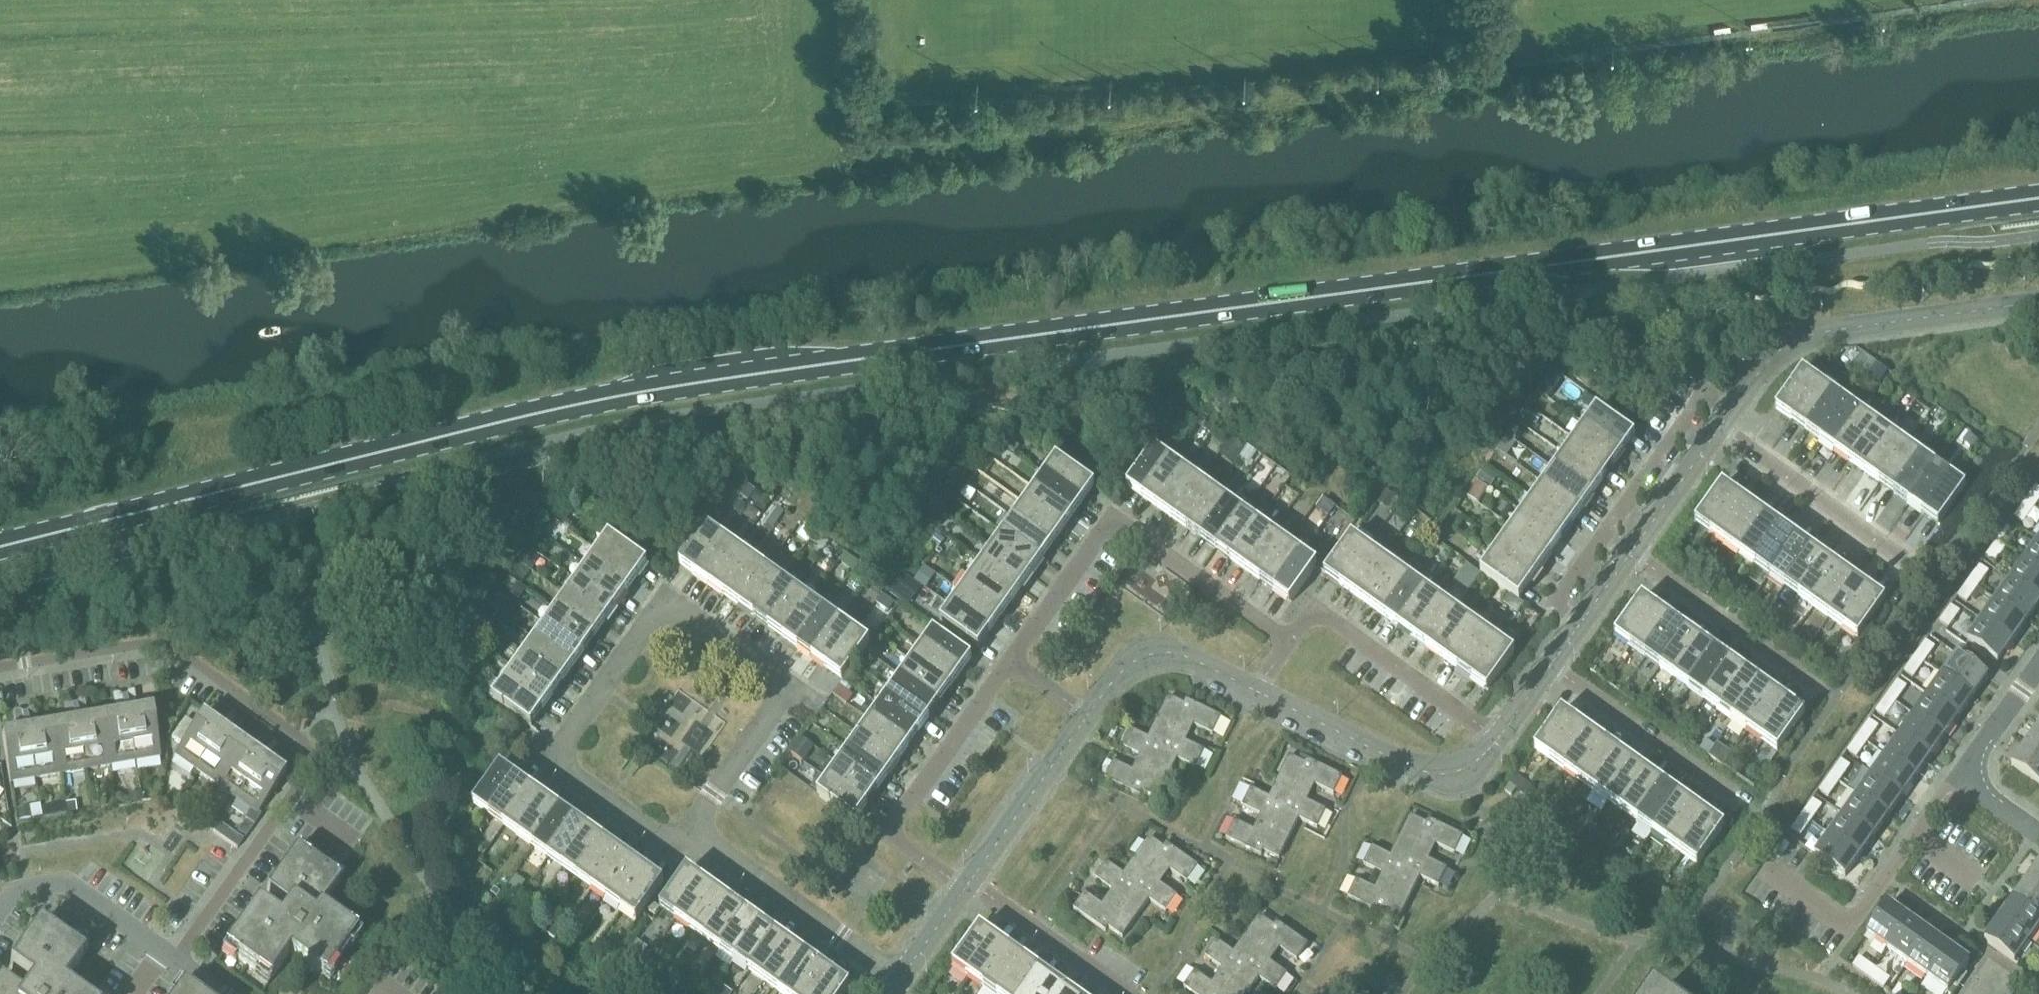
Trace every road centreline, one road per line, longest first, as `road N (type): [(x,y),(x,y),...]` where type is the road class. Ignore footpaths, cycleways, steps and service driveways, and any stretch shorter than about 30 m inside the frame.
road 1 (primary): [(0,546),(632,393),(2038,198)]
road 2 (track): [(0,269),(1477,82)]
road 3 (residential): [(0,666),(165,640),(314,749),(311,769),(169,962)]
road 4 (residential): [(550,760),(667,601),(788,688),(689,827)]
road 5 (residential): [(1290,639),(1118,524),(1105,528),(1014,655)]
road 6 (tertiary): [(2038,302),(1817,332),(1773,355),(1731,410)]
road 7 (residential): [(1731,410),(1705,396),(1550,610),(1577,628)]
road 8 (residential): [(1014,655),(887,832),(967,885)]
road 9 (tertiary): [(1496,735),(1470,766),(1433,771),(1374,752),(1254,689)]
road 10 (residential): [(689,827),(901,978)]
road 11 (residential): [(1496,735),(1317,610),(1290,639)]
road 12 (residential): [(1915,563),(1720,425)]
road 13 (residential): [(1822,693),(1631,553)]
road 14 (residential): [(1733,800),(1546,669)]
road 15 (residential): [(2038,664),(1986,734),(1975,774),(1991,800),(2038,829)]
road 16 (tertiary): [(1089,713),(967,885)]
road 17 (residential): [(0,910),(16,887),(58,881),(169,962)]
road 18 (tertiary): [(1254,689),(1190,658),(1155,652),(1123,669),(1089,713)]
road 19 (residential): [(967,885),(1125,993)]
road 20 (residential): [(689,827),(664,839),(550,760)]
road 21 (tertiary): [(1720,425),(1631,553)]

